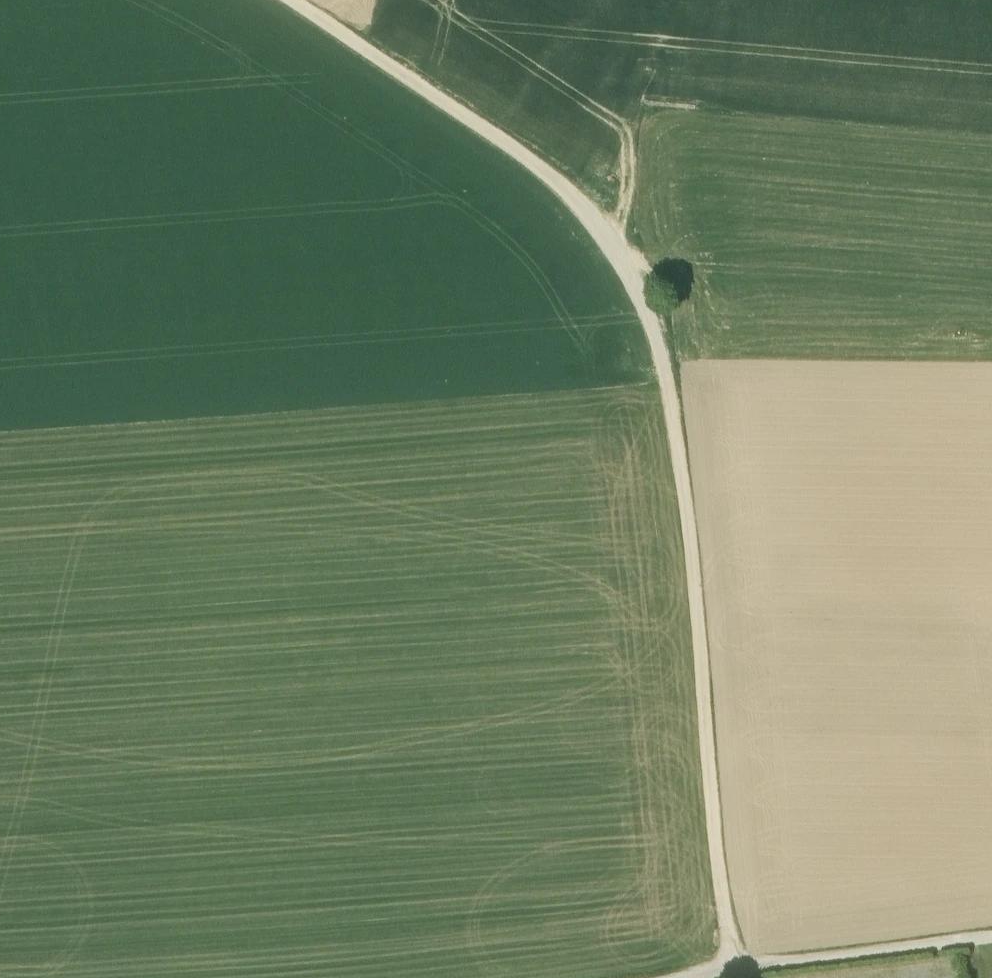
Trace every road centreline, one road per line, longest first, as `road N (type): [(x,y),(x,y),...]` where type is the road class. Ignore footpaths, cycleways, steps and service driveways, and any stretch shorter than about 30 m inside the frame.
road 1 (track): [(288,0),(528,160),(622,247),(664,360),(687,520),(715,848),(736,970)]
road 2 (unclassified): [(686,977),(991,936)]

